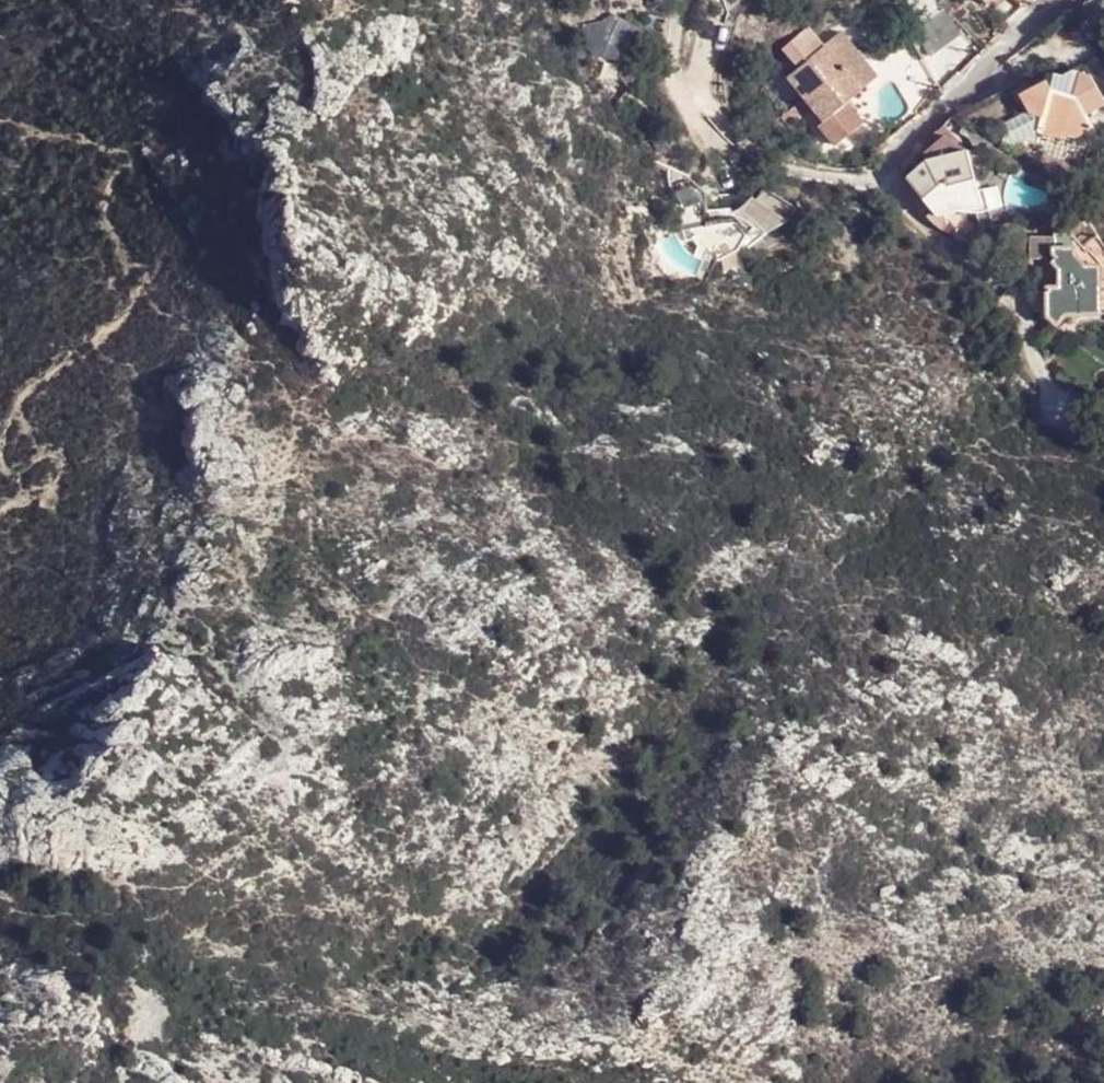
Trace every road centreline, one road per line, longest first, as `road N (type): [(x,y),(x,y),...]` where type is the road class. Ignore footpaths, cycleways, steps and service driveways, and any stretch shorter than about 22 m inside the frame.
road 1 (residential): [(1068,0),(1034,18),(886,156),(857,173),(799,172),(727,139),(703,117),(691,78)]

